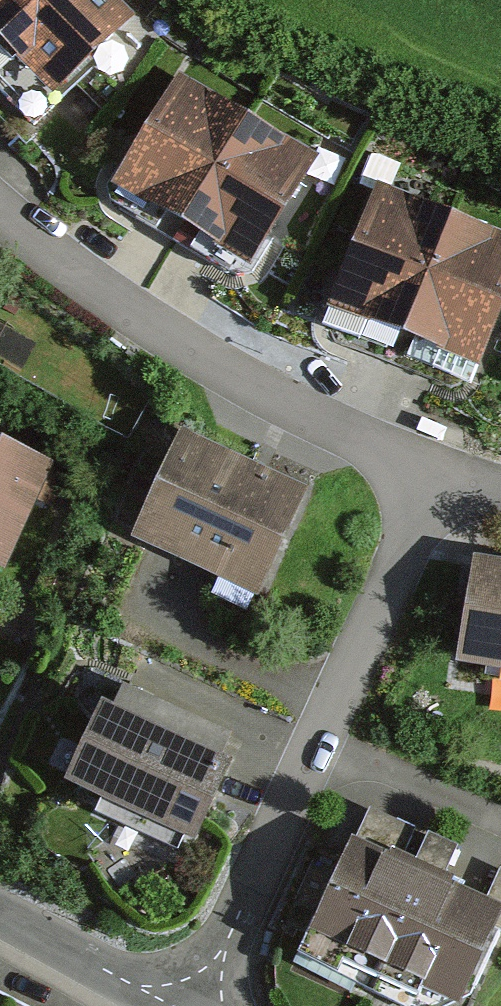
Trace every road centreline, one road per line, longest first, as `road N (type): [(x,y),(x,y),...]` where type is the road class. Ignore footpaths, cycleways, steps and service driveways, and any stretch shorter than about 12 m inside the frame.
road 1 (residential): [(200,1005),(443,493)]
road 2 (residential): [(443,493),(90,282),(0,196)]
road 3 (residential): [(0,909),(196,1005)]

